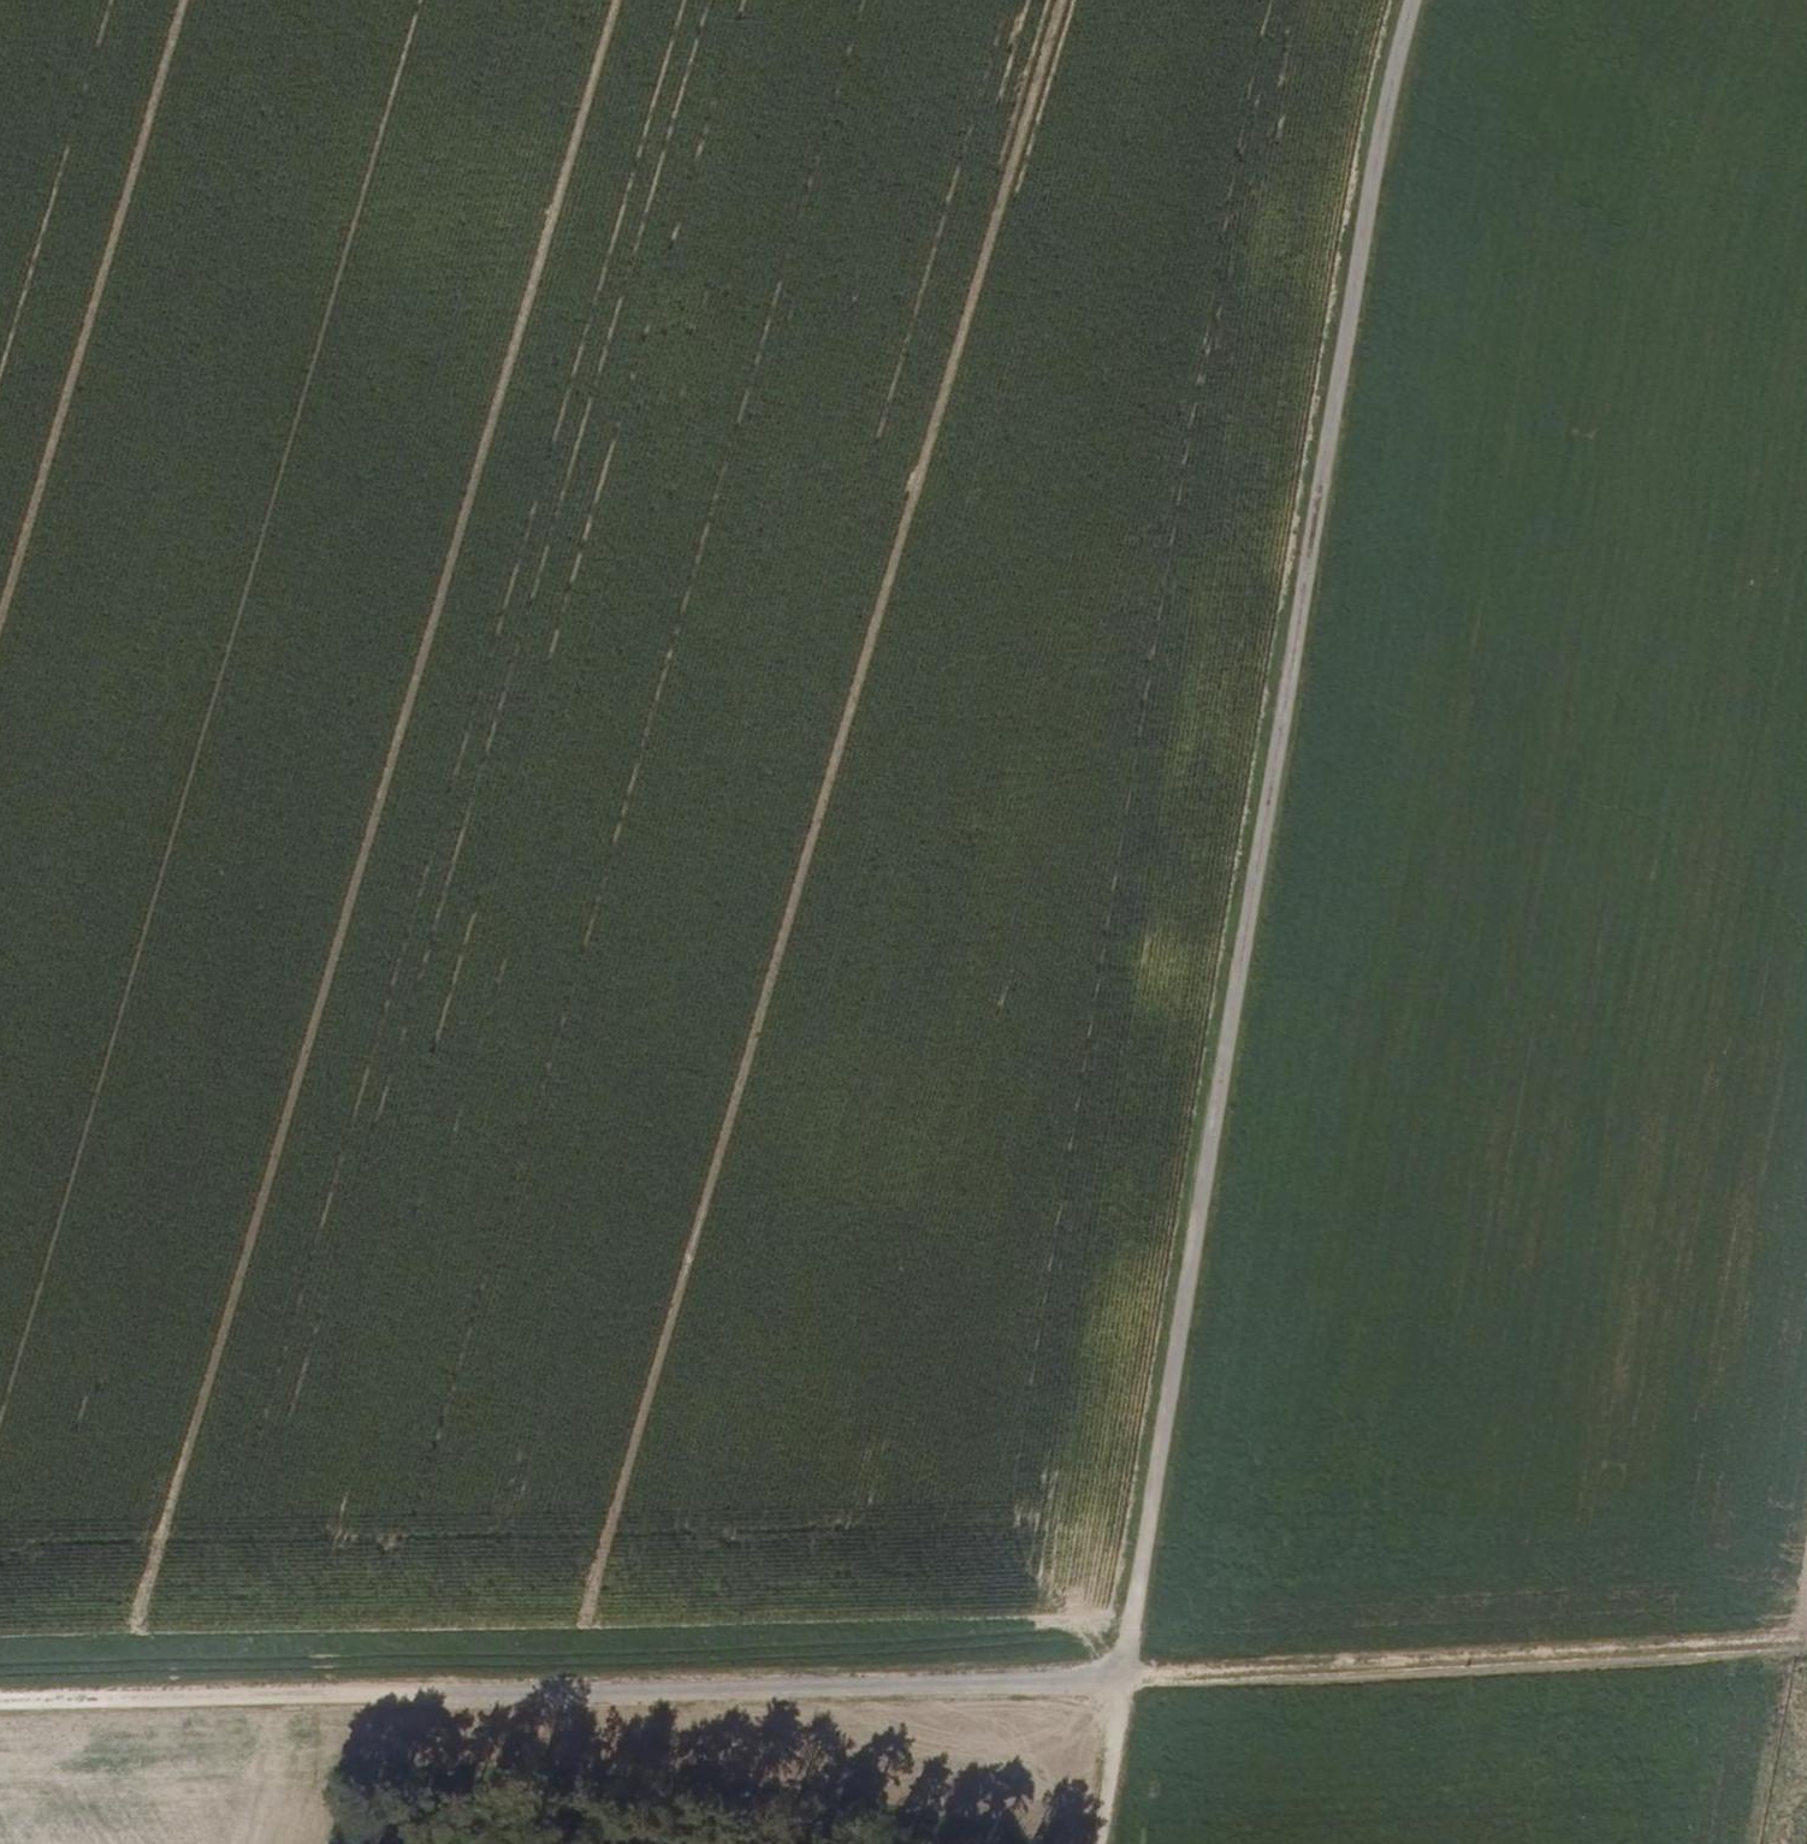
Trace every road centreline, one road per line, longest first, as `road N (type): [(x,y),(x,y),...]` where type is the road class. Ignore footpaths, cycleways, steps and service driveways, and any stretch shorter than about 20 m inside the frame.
road 1 (track): [(1422,0),(1367,229),(1128,1667)]
road 2 (track): [(1128,1667),(0,1709)]
road 3 (track): [(1806,1643),(1128,1667)]

